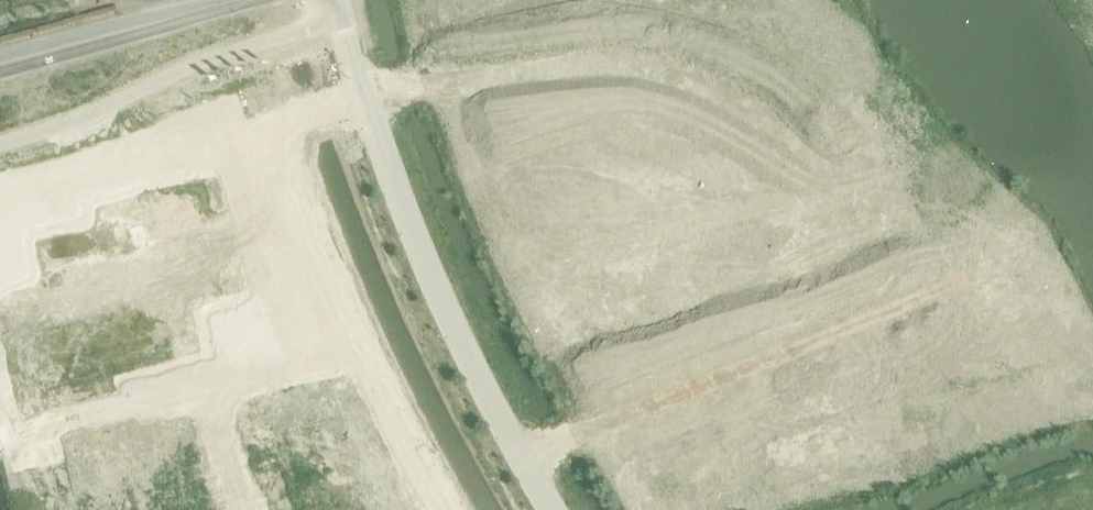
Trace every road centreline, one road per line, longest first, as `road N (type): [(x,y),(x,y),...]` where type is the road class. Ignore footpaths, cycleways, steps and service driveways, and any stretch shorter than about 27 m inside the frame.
road 1 (residential): [(528,458),(841,335),(859,304),(870,228),(859,176),(765,86),(721,59),(667,42),(613,38),(494,53),(367,101)]
road 2 (unclassified): [(528,458),(438,297),(367,101)]
road 3 (residential): [(356,340),(272,124),(367,101)]
road 4 (residential): [(38,423),(356,340)]
road 5 (residential): [(446,509),(356,340)]

